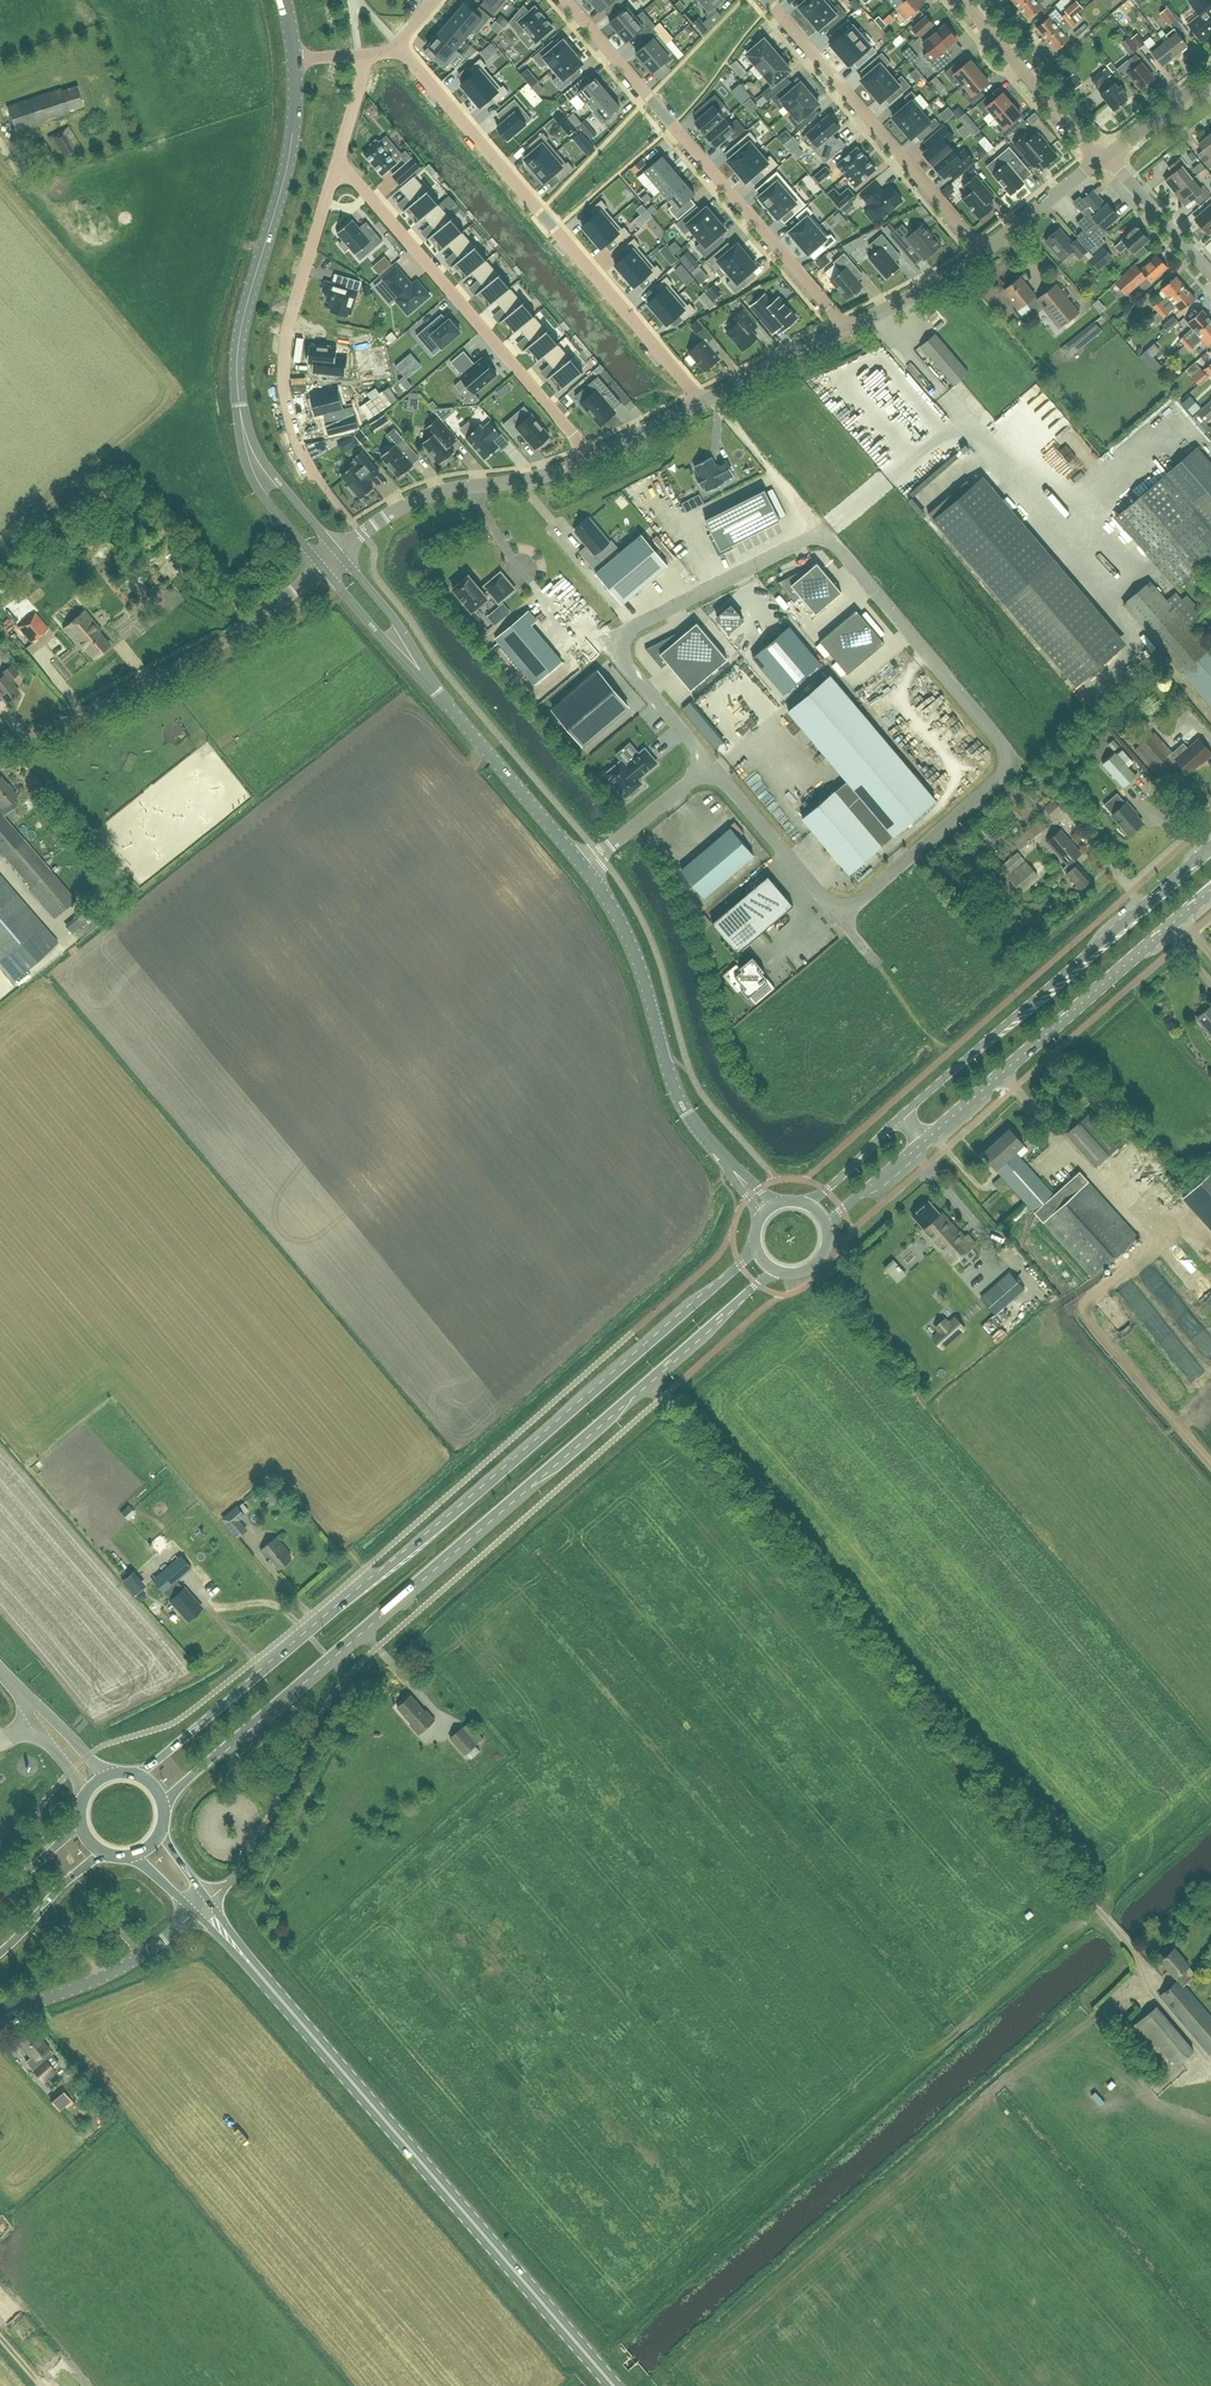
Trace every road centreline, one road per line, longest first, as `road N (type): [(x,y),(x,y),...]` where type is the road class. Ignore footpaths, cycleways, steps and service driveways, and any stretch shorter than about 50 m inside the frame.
road 1 (primary): [(164,1807),(772,1270)]
road 2 (primary): [(757,1251),(139,1776)]
road 3 (primary): [(614,2385),(240,1951)]
road 4 (primary): [(1210,846),(811,1203)]
road 5 (secondary): [(332,561),(265,481),(239,391),(243,323),(289,165),(295,62)]
road 6 (unclassified): [(823,530),(1007,760),(1002,777),(841,920)]
road 7 (primary): [(830,1226),(1210,891)]
road 8 (residential): [(698,402),(398,46)]
road 9 (residential): [(567,0),(846,328)]
road 10 (secondary): [(584,867),(332,561)]
road 11 (residential): [(339,162),(592,458)]
road 12 (unclassified): [(823,530),(623,637),(621,657),(708,765)]
road 13 (unclassified): [(0,739),(73,719),(203,655),(332,561)]
road 14 (secondary): [(734,1172),(689,1115),(639,965),(584,867)]
road 15 (residential): [(985,254),(767,0)]
road 16 (unclassified): [(320,479),(293,426),(286,339),(339,162)]
road 17 (unclassified): [(332,561),(386,517),(442,491),(546,478),(592,458)]
road 18 (unclassified): [(0,2019),(125,1969),(196,1916)]
road 19 (residential): [(1106,160),(965,0)]
road 20 (unclassified): [(708,765),(841,920)]
road 21 (unclassified): [(713,395),(823,530)]
road 22 (unclassified): [(584,867),(708,765)]
road 23 (unclassified): [(846,328),(985,254)]
road 24 (residential): [(1210,276),(1106,160)]
road 25 (unclassified): [(985,254),(1106,160)]
road 26 (unclassified): [(713,395),(846,328)]
road 27 (trunk): [(0,1953),(104,1854)]
road 28 (unclassified): [(1106,160),(1210,76)]

